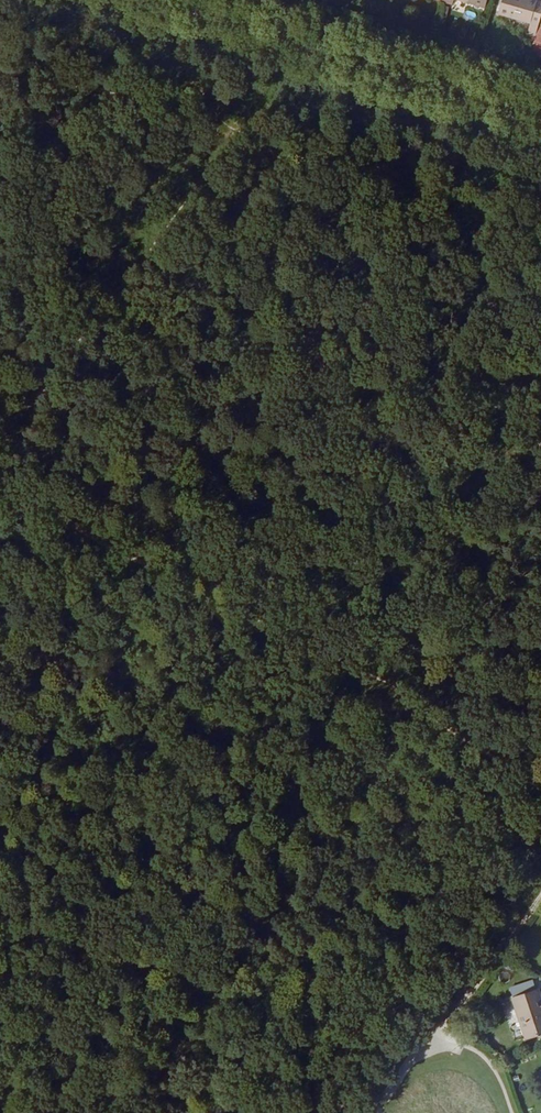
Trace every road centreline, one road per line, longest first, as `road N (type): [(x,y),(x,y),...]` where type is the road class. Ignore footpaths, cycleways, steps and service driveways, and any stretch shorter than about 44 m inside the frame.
road 1 (secondary): [(149,0),(540,112)]

